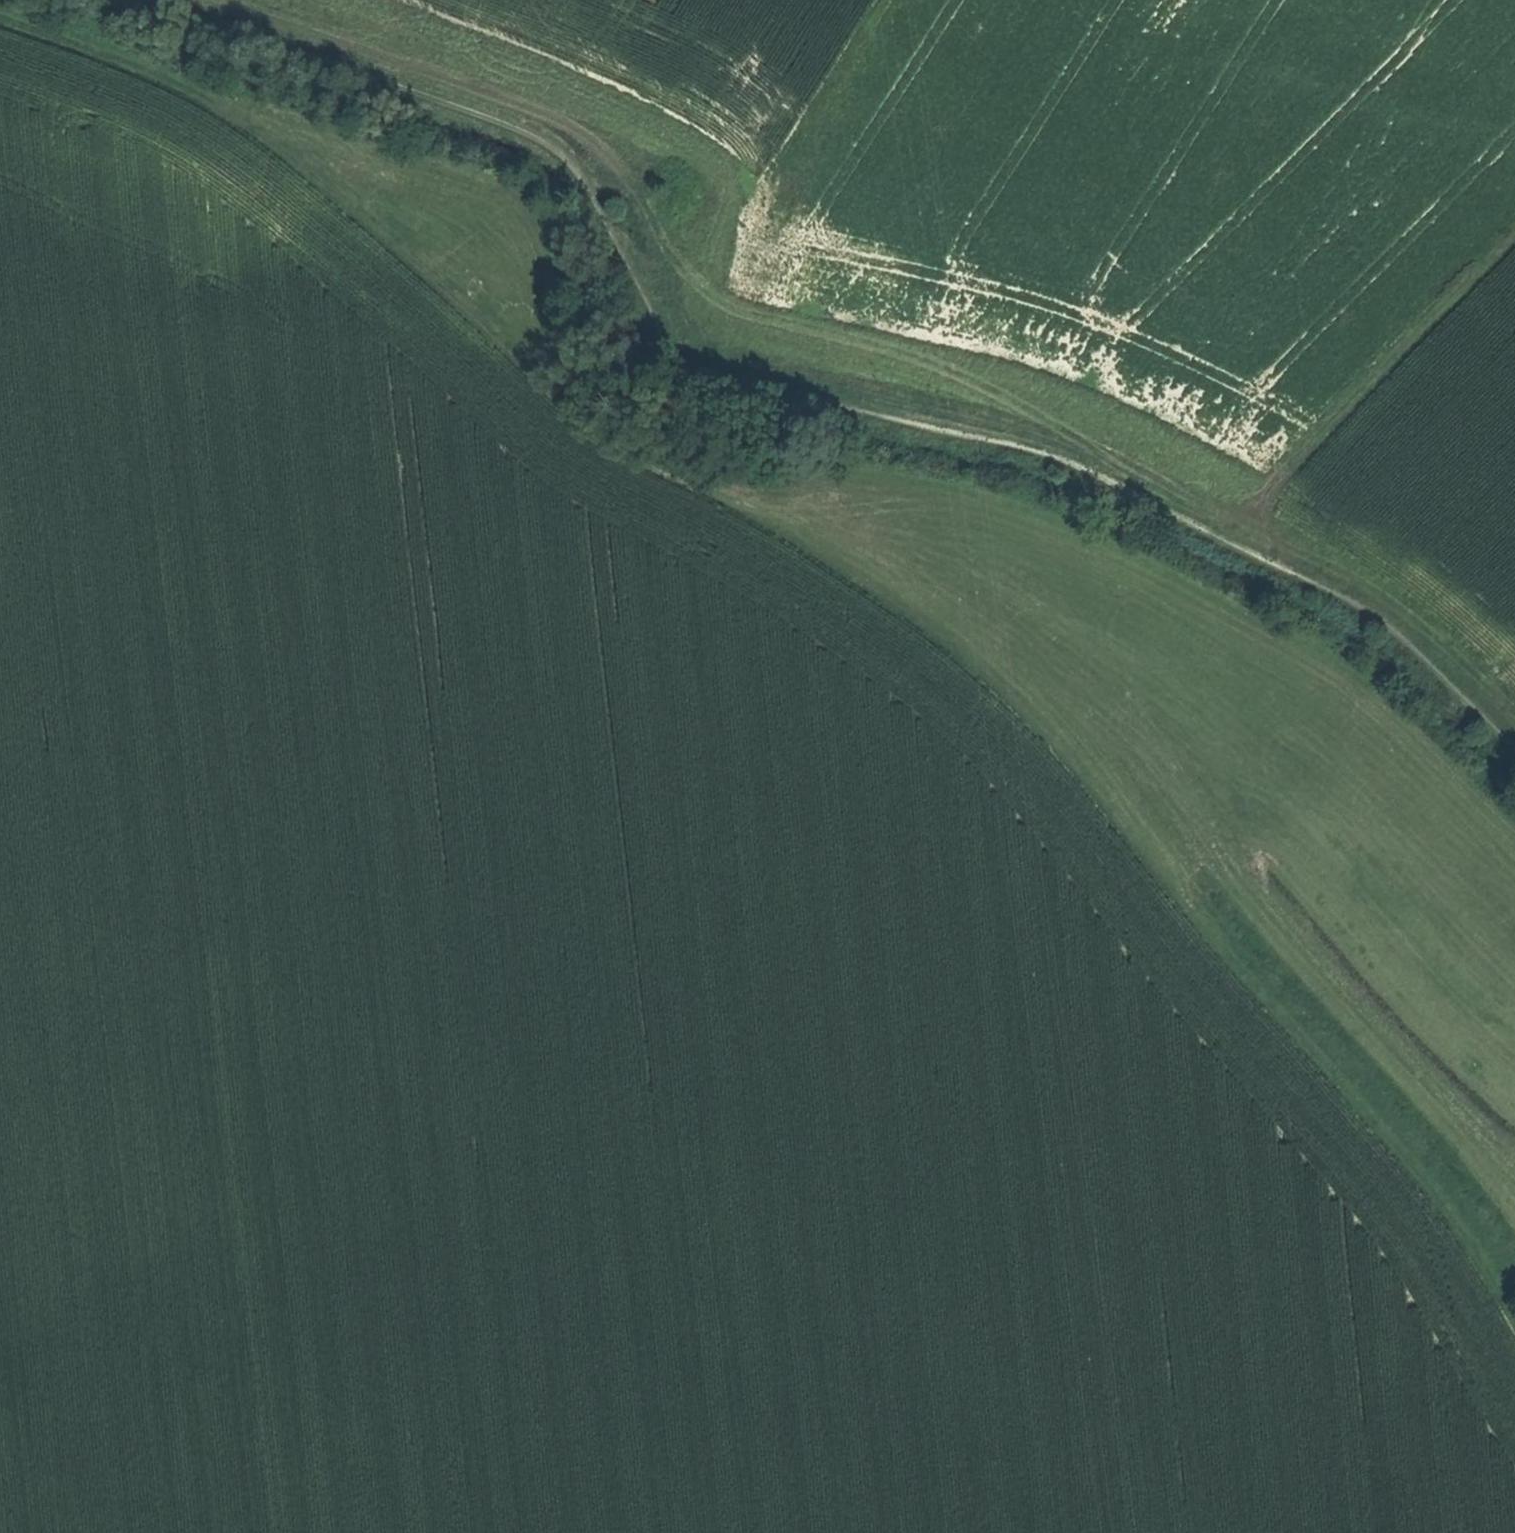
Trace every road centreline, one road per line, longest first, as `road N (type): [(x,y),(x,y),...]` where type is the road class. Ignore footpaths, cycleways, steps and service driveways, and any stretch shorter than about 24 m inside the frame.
road 1 (track): [(137,0),(543,140),(581,169),(661,348),(699,373),(1022,450),(1363,614),(1514,750)]
road 2 (track): [(1514,242),(1214,543)]

